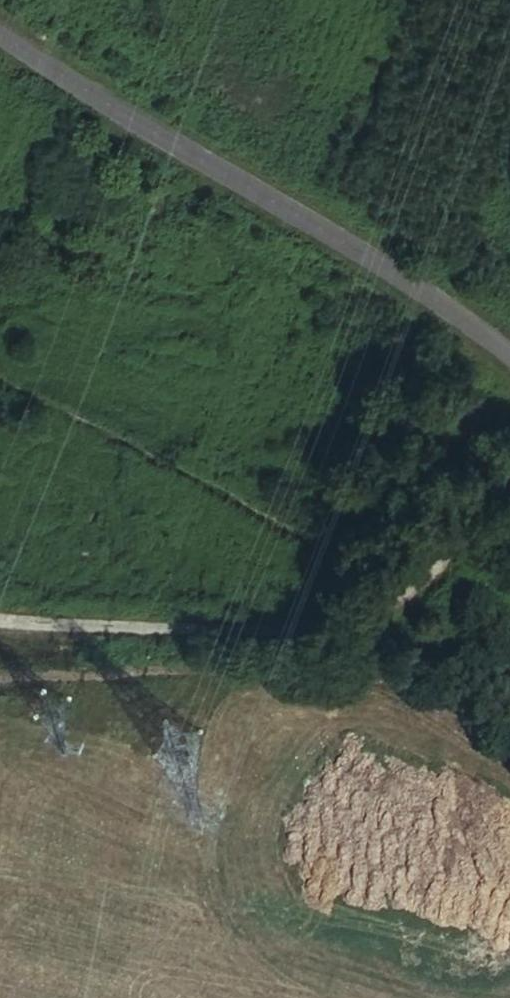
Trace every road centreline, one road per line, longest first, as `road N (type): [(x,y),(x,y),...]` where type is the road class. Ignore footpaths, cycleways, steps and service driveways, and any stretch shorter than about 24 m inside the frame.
road 1 (tertiary): [(509,348),(0,33)]
road 2 (track): [(0,621),(152,629),(371,614),(402,603),(509,498)]
road 3 (track): [(371,614),(314,533),(0,381)]

